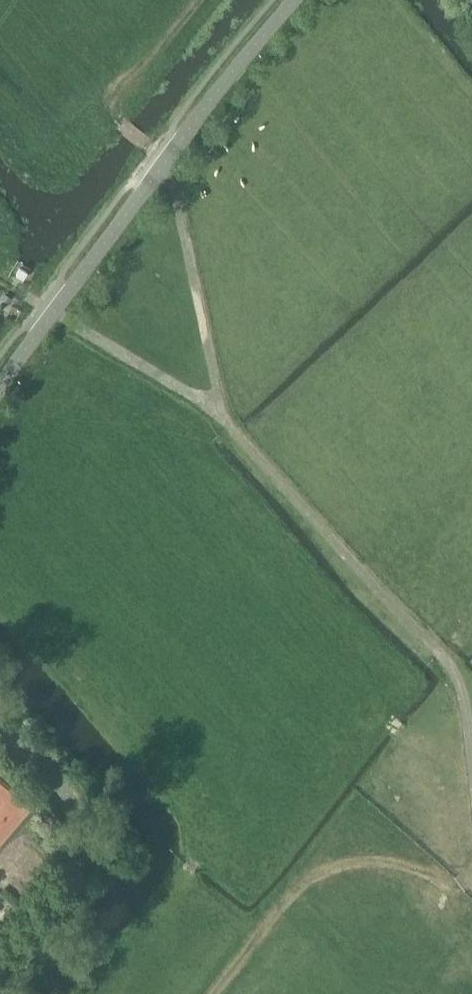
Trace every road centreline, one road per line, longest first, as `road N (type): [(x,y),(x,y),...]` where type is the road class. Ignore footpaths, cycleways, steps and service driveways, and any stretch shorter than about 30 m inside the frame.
road 1 (track): [(226,414),(164,163),(116,120),(111,104),(206,0)]
road 2 (track): [(471,762),(459,676),(226,414)]
road 3 (track): [(226,414),(54,312)]

